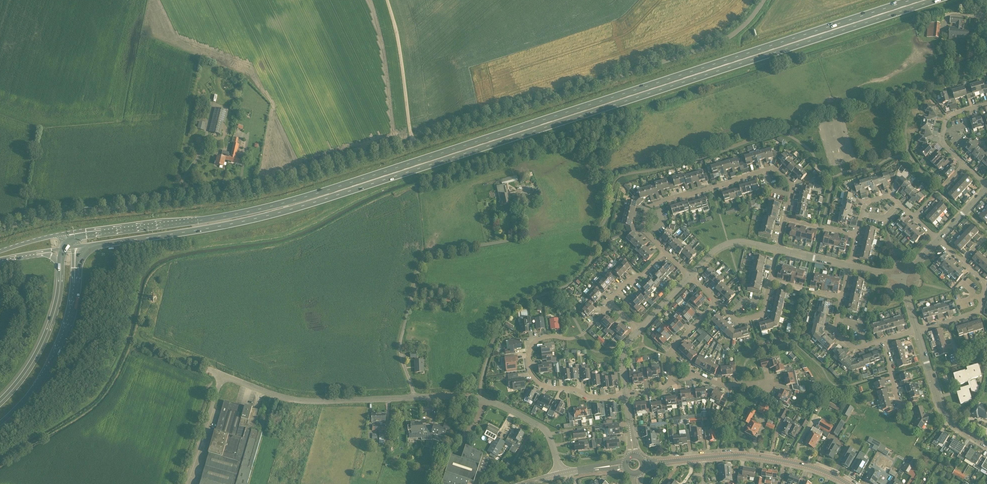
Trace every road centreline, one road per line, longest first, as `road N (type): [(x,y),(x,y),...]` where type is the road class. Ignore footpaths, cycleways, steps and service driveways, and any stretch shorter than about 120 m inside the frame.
road 1 (primary): [(76,248),(316,202),(936,0)]
road 2 (primary): [(911,0),(292,201),(69,234)]
road 3 (unclassified): [(412,146),(264,192),(61,214),(0,228)]
road 4 (unclassified): [(762,0),(726,39),(412,146)]
road 5 (residential): [(415,398),(400,339),(420,264),(430,254),(515,237),(523,186)]
road 6 (residential): [(625,395),(547,388),(527,362),(540,338),(574,338),(611,305)]
road 7 (unclassified): [(223,376),(320,403),(415,398)]
road 8 (unclassified): [(415,398),(480,399),(535,422),(550,437),(561,475)]
road 9 (unclassified): [(412,146),(386,0)]
road 10 (tertiary): [(847,483),(752,455),(703,458)]
road 11 (unclassified): [(986,445),(945,416),(917,330)]
road 12 (motorway): [(0,423),(45,374),(71,313)]

